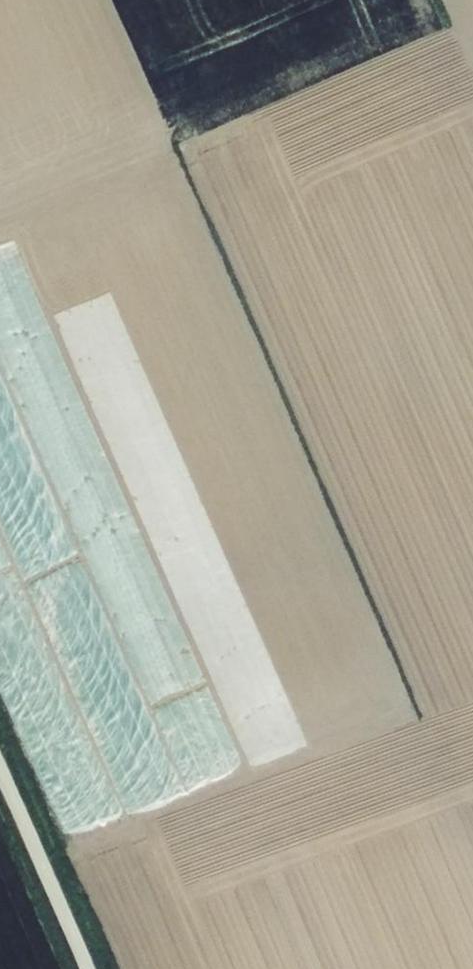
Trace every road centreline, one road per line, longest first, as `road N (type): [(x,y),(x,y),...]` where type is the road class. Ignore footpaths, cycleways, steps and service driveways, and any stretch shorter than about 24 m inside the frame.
road 1 (track): [(86,968),(0,766)]

